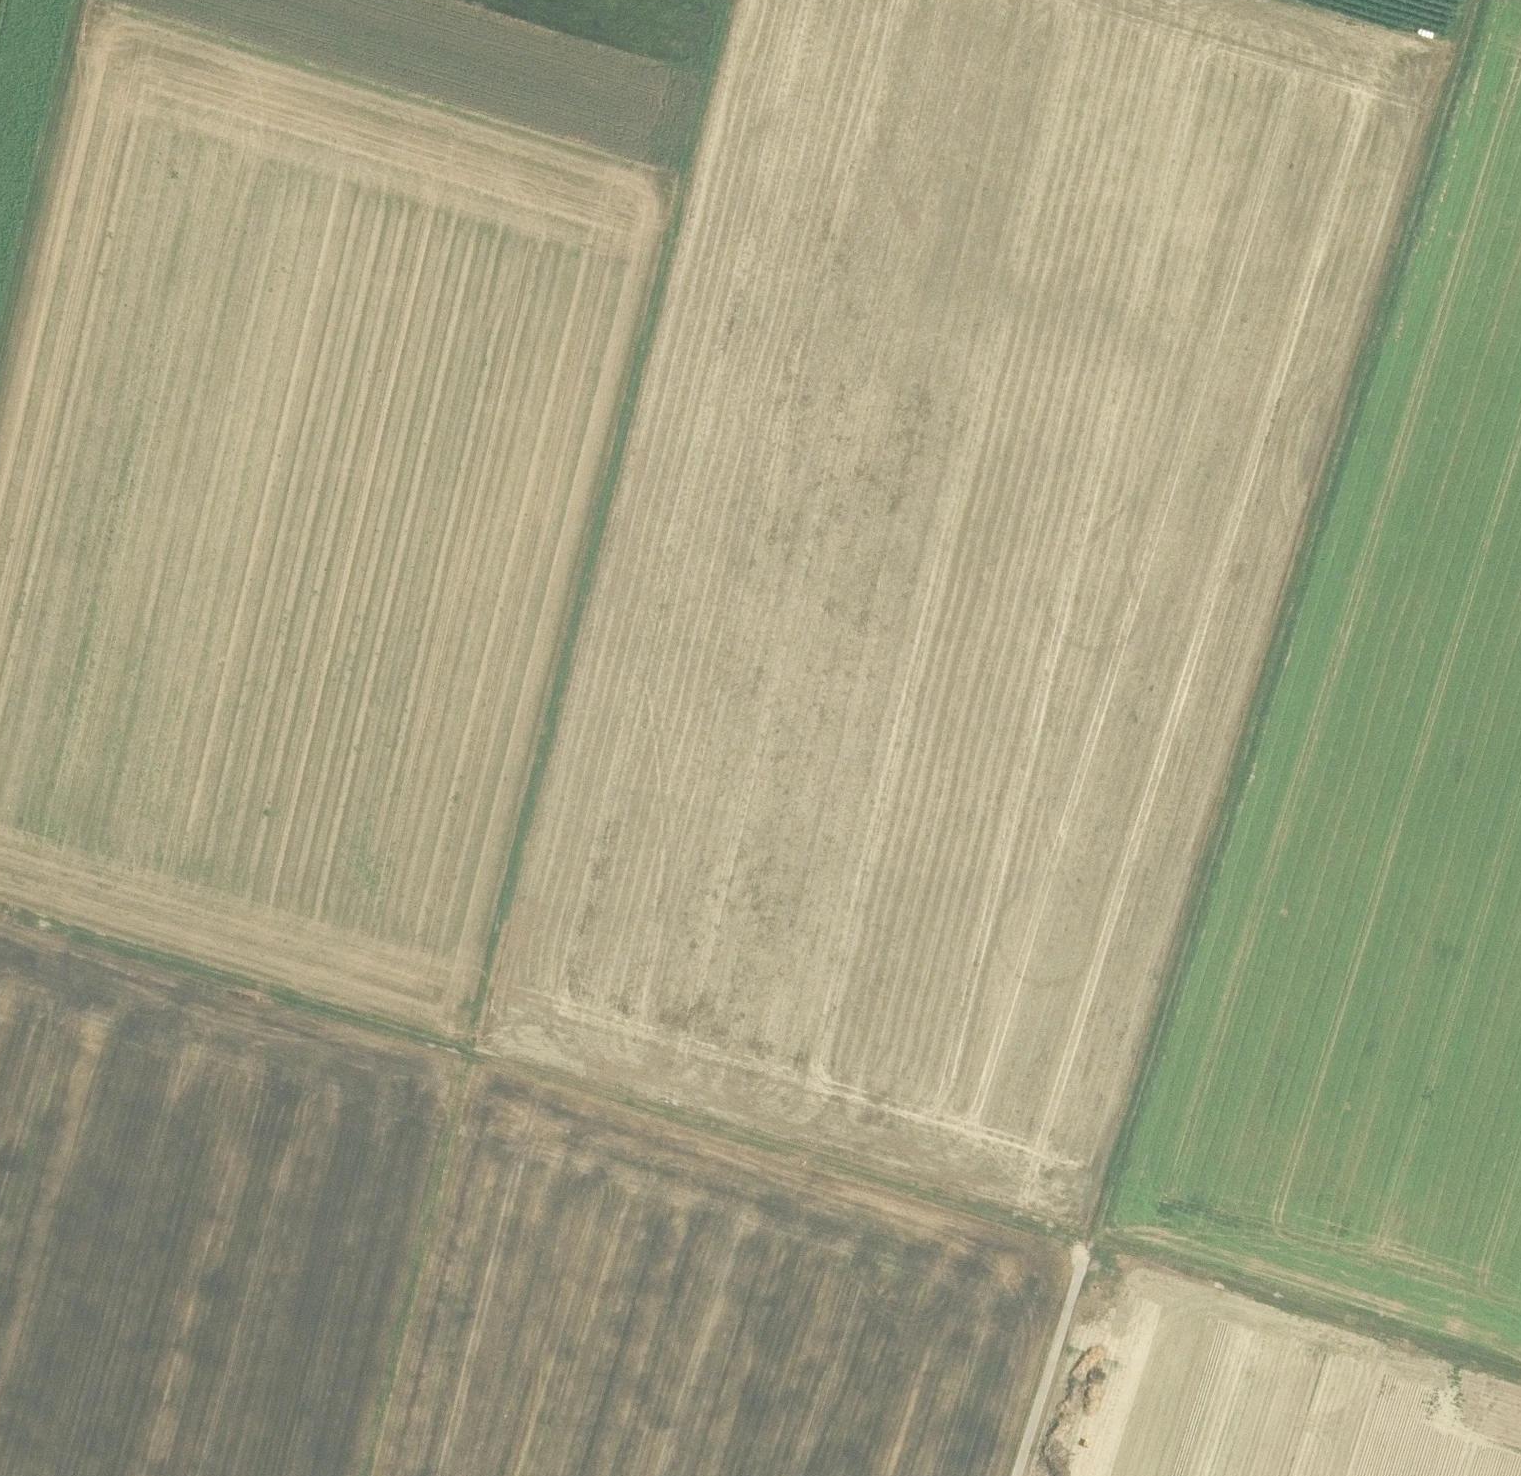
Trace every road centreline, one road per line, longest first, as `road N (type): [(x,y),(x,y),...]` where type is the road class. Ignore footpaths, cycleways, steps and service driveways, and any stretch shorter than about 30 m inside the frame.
road 1 (track): [(1085,1251),(1157,1021),(1289,656),(1493,0)]
road 2 (track): [(1085,1251),(0,919)]
road 3 (track): [(744,0),(561,740),(467,1064)]
road 4 (track): [(1085,1251),(1520,1380)]
road 5 (track): [(363,1475),(467,1064)]
road 6 (track): [(95,0),(0,408)]
road 7 (track): [(1015,1475),(1085,1251)]

